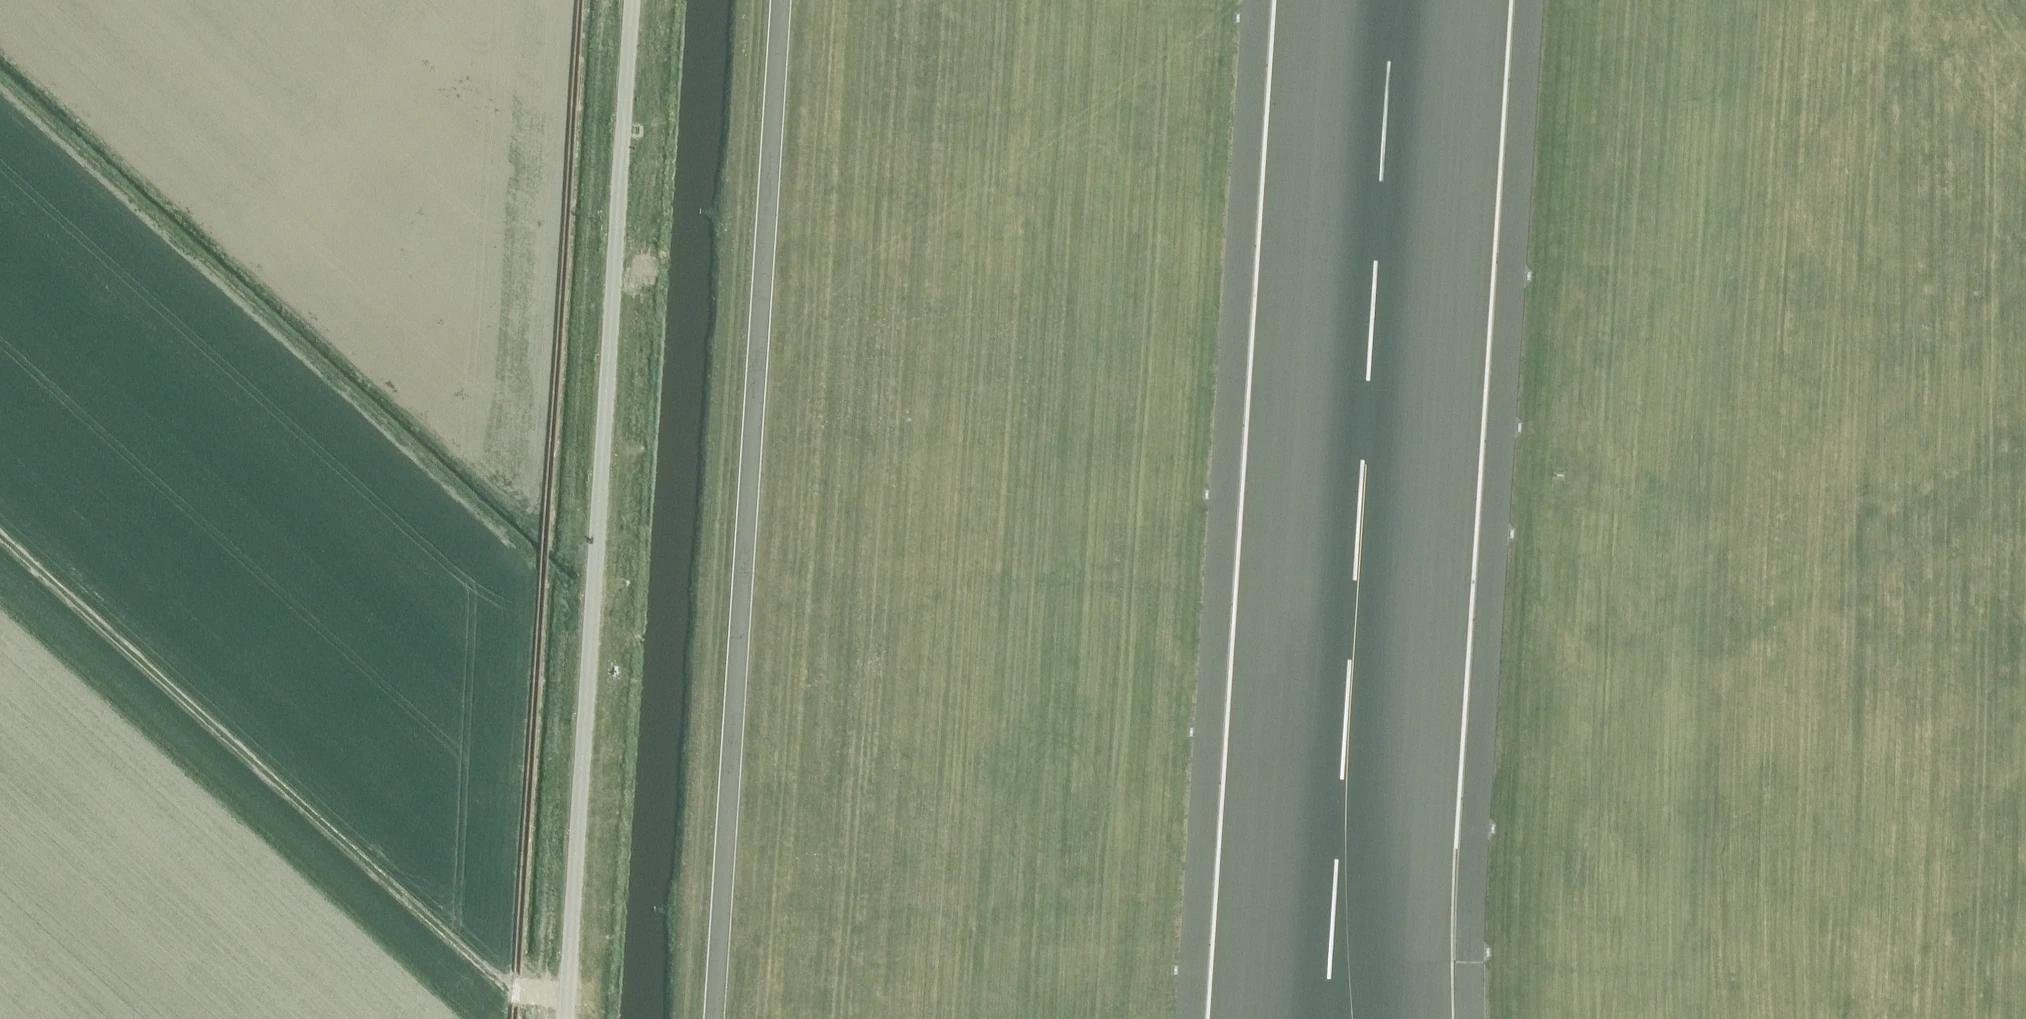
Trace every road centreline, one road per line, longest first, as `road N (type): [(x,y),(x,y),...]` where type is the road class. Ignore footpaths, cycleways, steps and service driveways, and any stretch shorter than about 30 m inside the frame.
road 1 (track): [(568,999),(501,981),(486,969),(0,532)]

